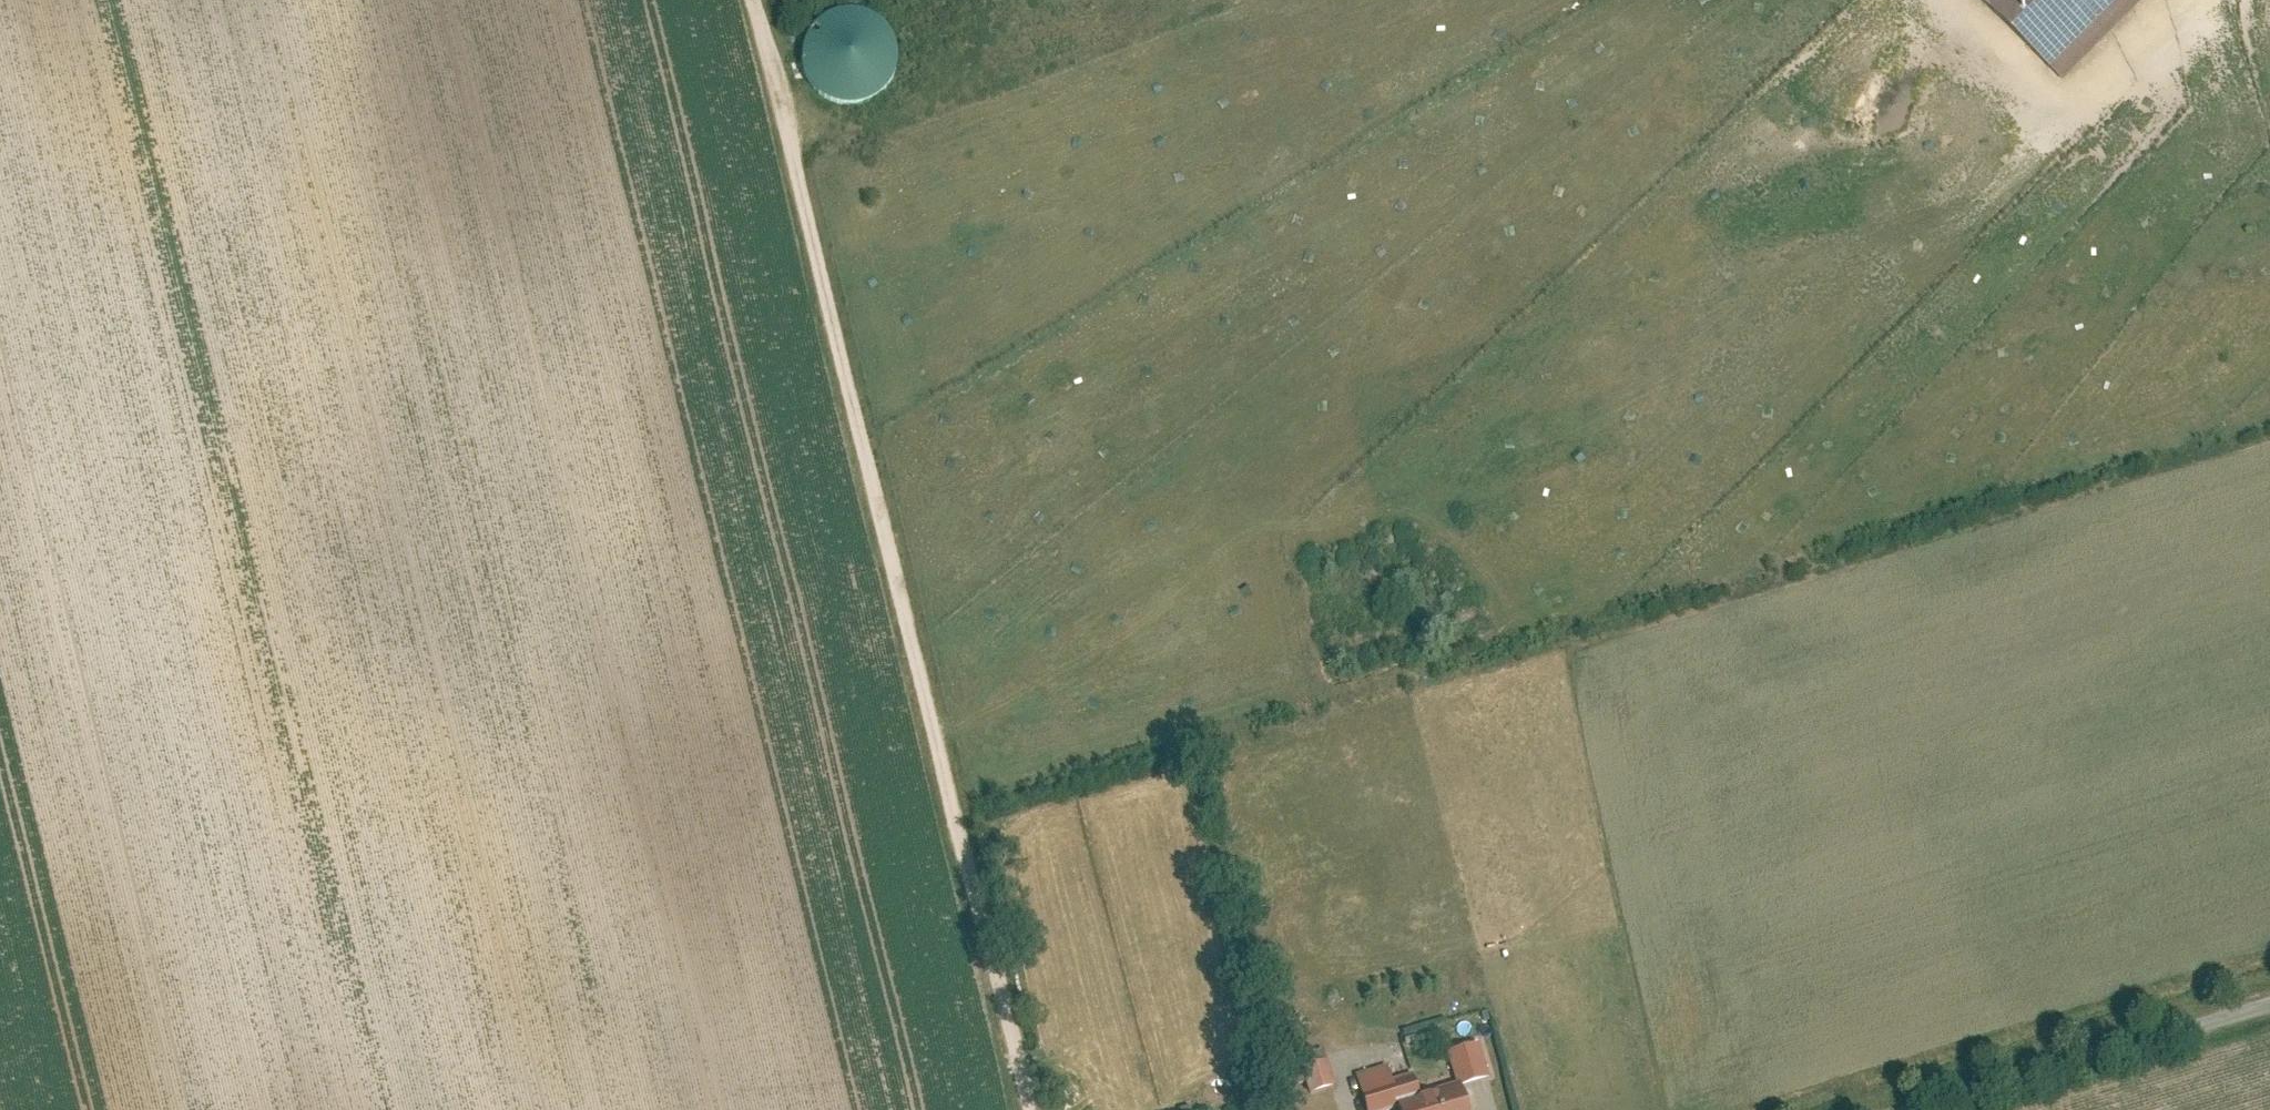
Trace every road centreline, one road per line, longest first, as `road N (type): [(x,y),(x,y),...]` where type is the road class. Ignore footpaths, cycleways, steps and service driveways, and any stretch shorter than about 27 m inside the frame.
road 1 (track): [(1028,1109),(739,0)]
road 2 (unclassified): [(2269,990),(1885,1109)]

